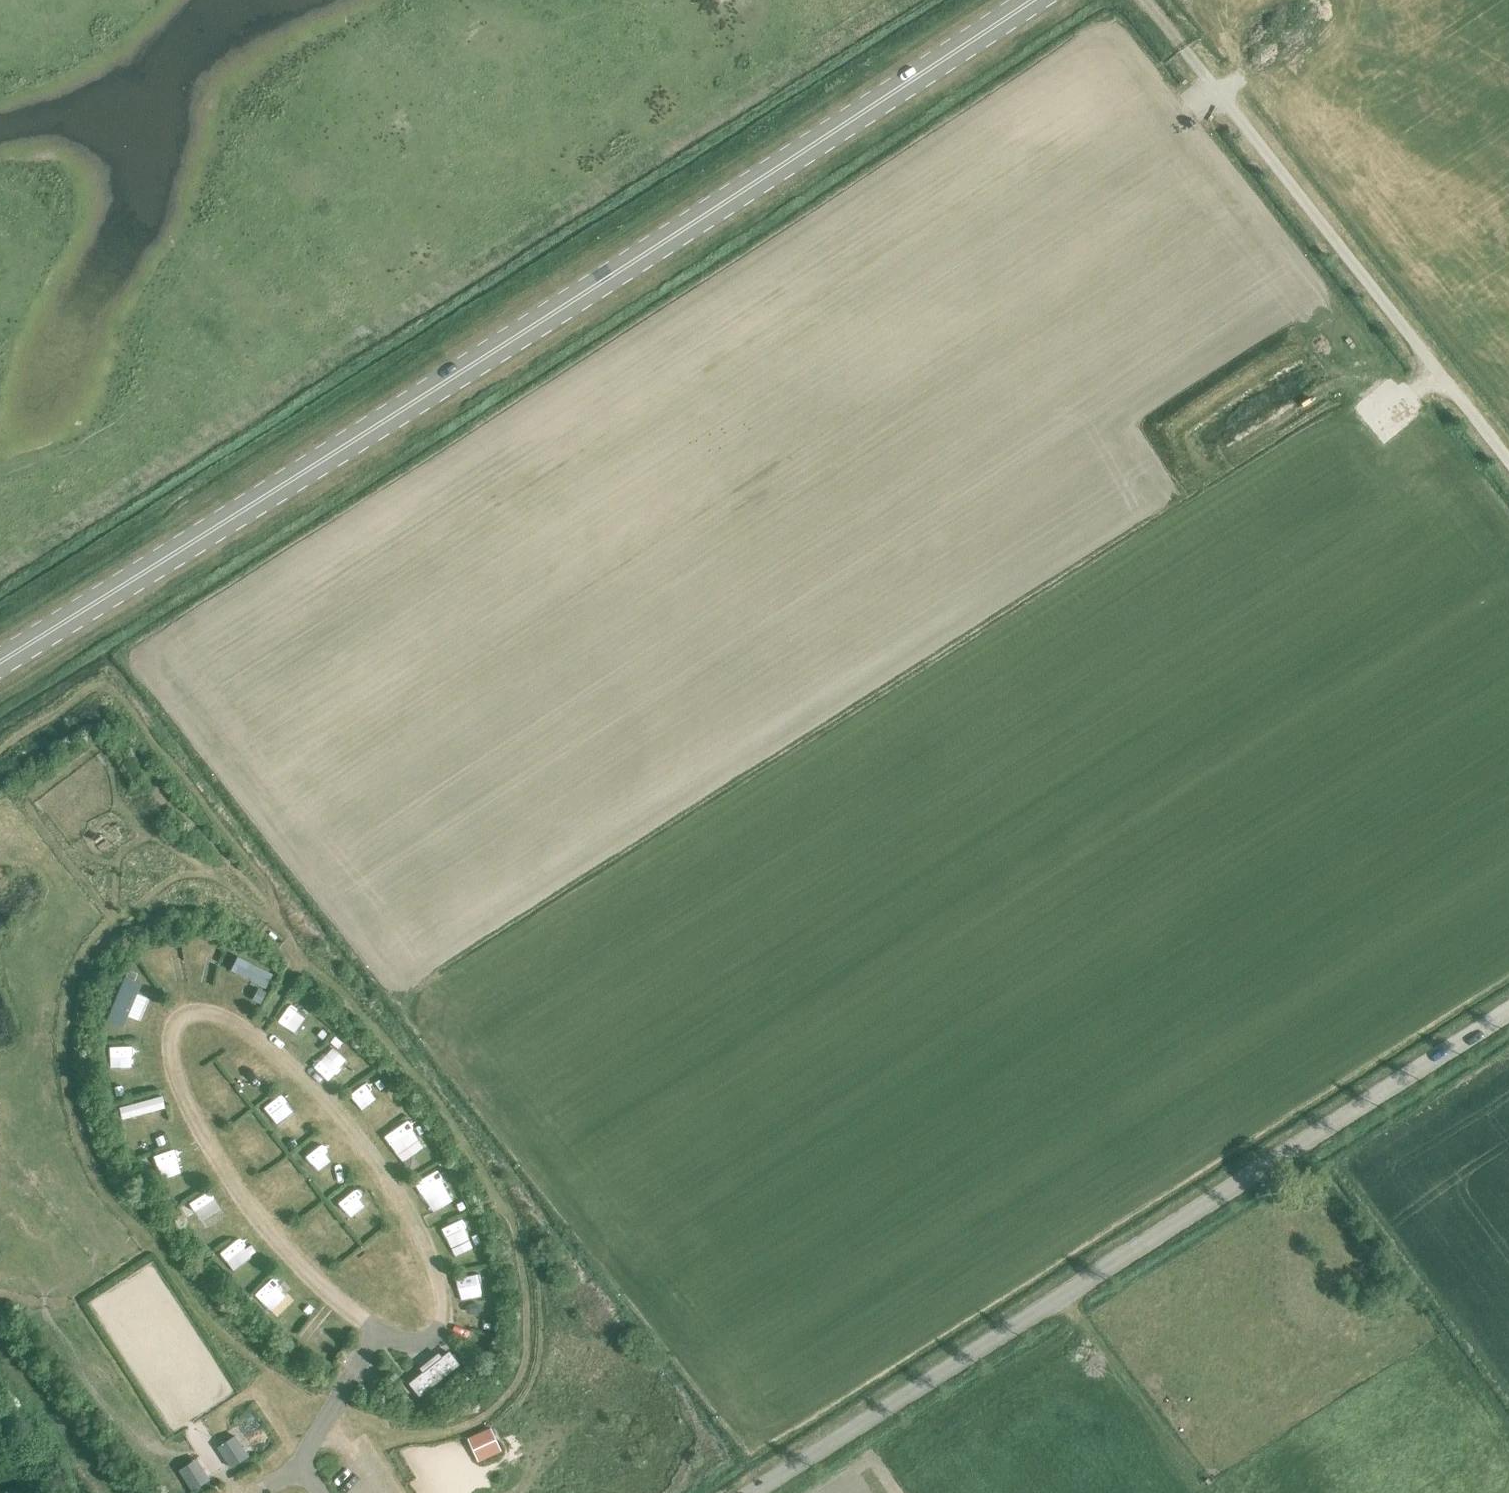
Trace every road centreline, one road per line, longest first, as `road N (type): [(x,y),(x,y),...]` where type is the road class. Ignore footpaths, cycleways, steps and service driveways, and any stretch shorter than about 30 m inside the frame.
road 1 (secondary): [(0,664),(1031,0)]
road 2 (unclassified): [(755,1492),(1508,1012)]
road 3 (unclassified): [(1508,461),(1184,49)]

